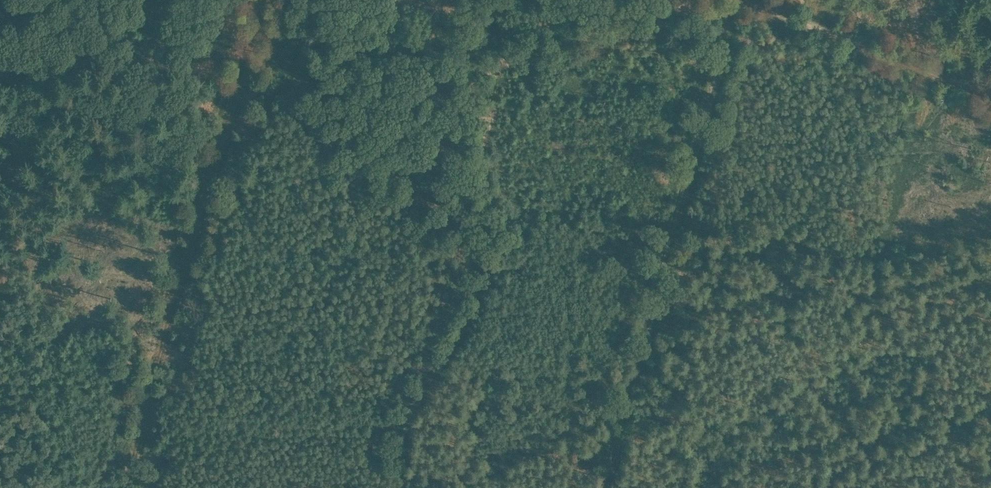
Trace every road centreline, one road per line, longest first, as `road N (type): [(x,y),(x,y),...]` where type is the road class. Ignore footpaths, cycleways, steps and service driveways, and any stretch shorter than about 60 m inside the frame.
road 1 (track): [(410,487),(403,477),(405,430),(464,315),(465,223),(410,204),(344,150),(309,88),(246,65)]
road 2 (track): [(246,65),(126,487)]
road 3 (track): [(990,96),(755,0)]

